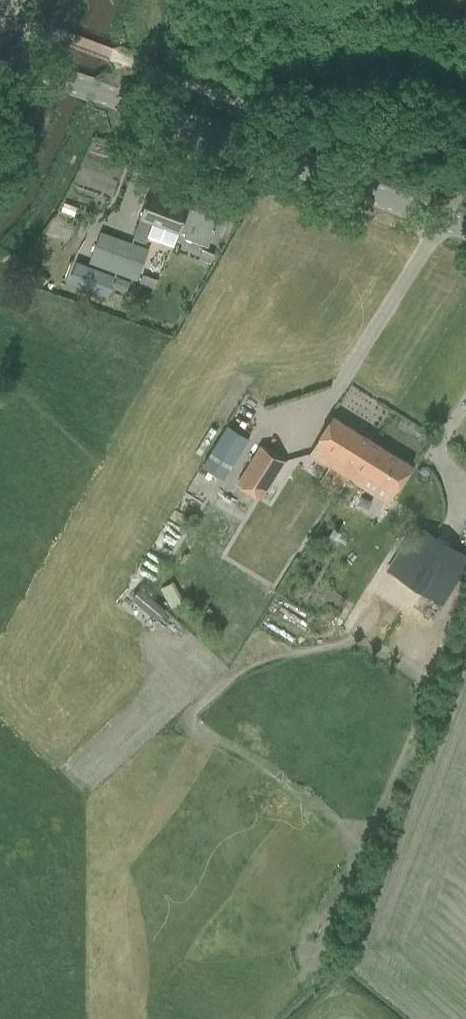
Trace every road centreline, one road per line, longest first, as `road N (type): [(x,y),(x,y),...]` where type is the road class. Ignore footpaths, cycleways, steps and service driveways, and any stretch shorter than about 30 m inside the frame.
road 1 (tertiary): [(465,231),(0,57)]

